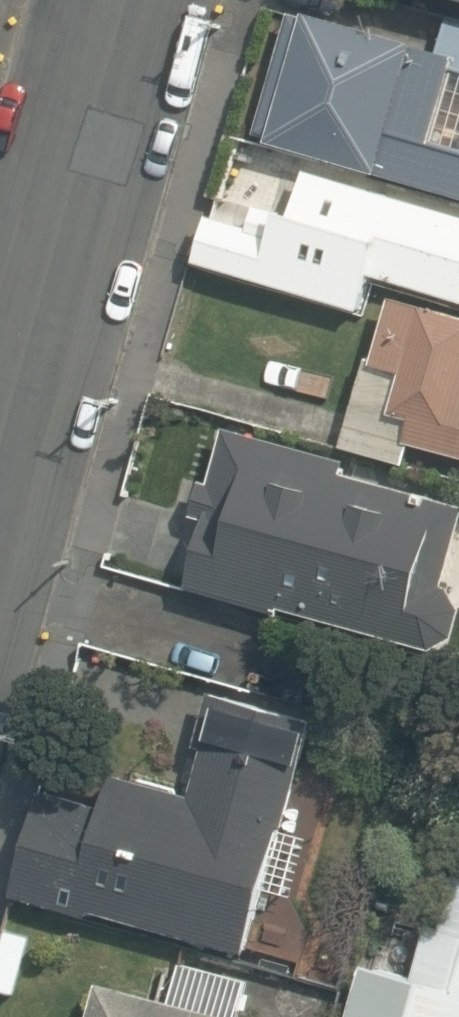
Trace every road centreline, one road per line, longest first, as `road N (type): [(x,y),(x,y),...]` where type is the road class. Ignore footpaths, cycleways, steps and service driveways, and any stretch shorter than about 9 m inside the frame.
road 1 (residential): [(124,0),(0,451)]

